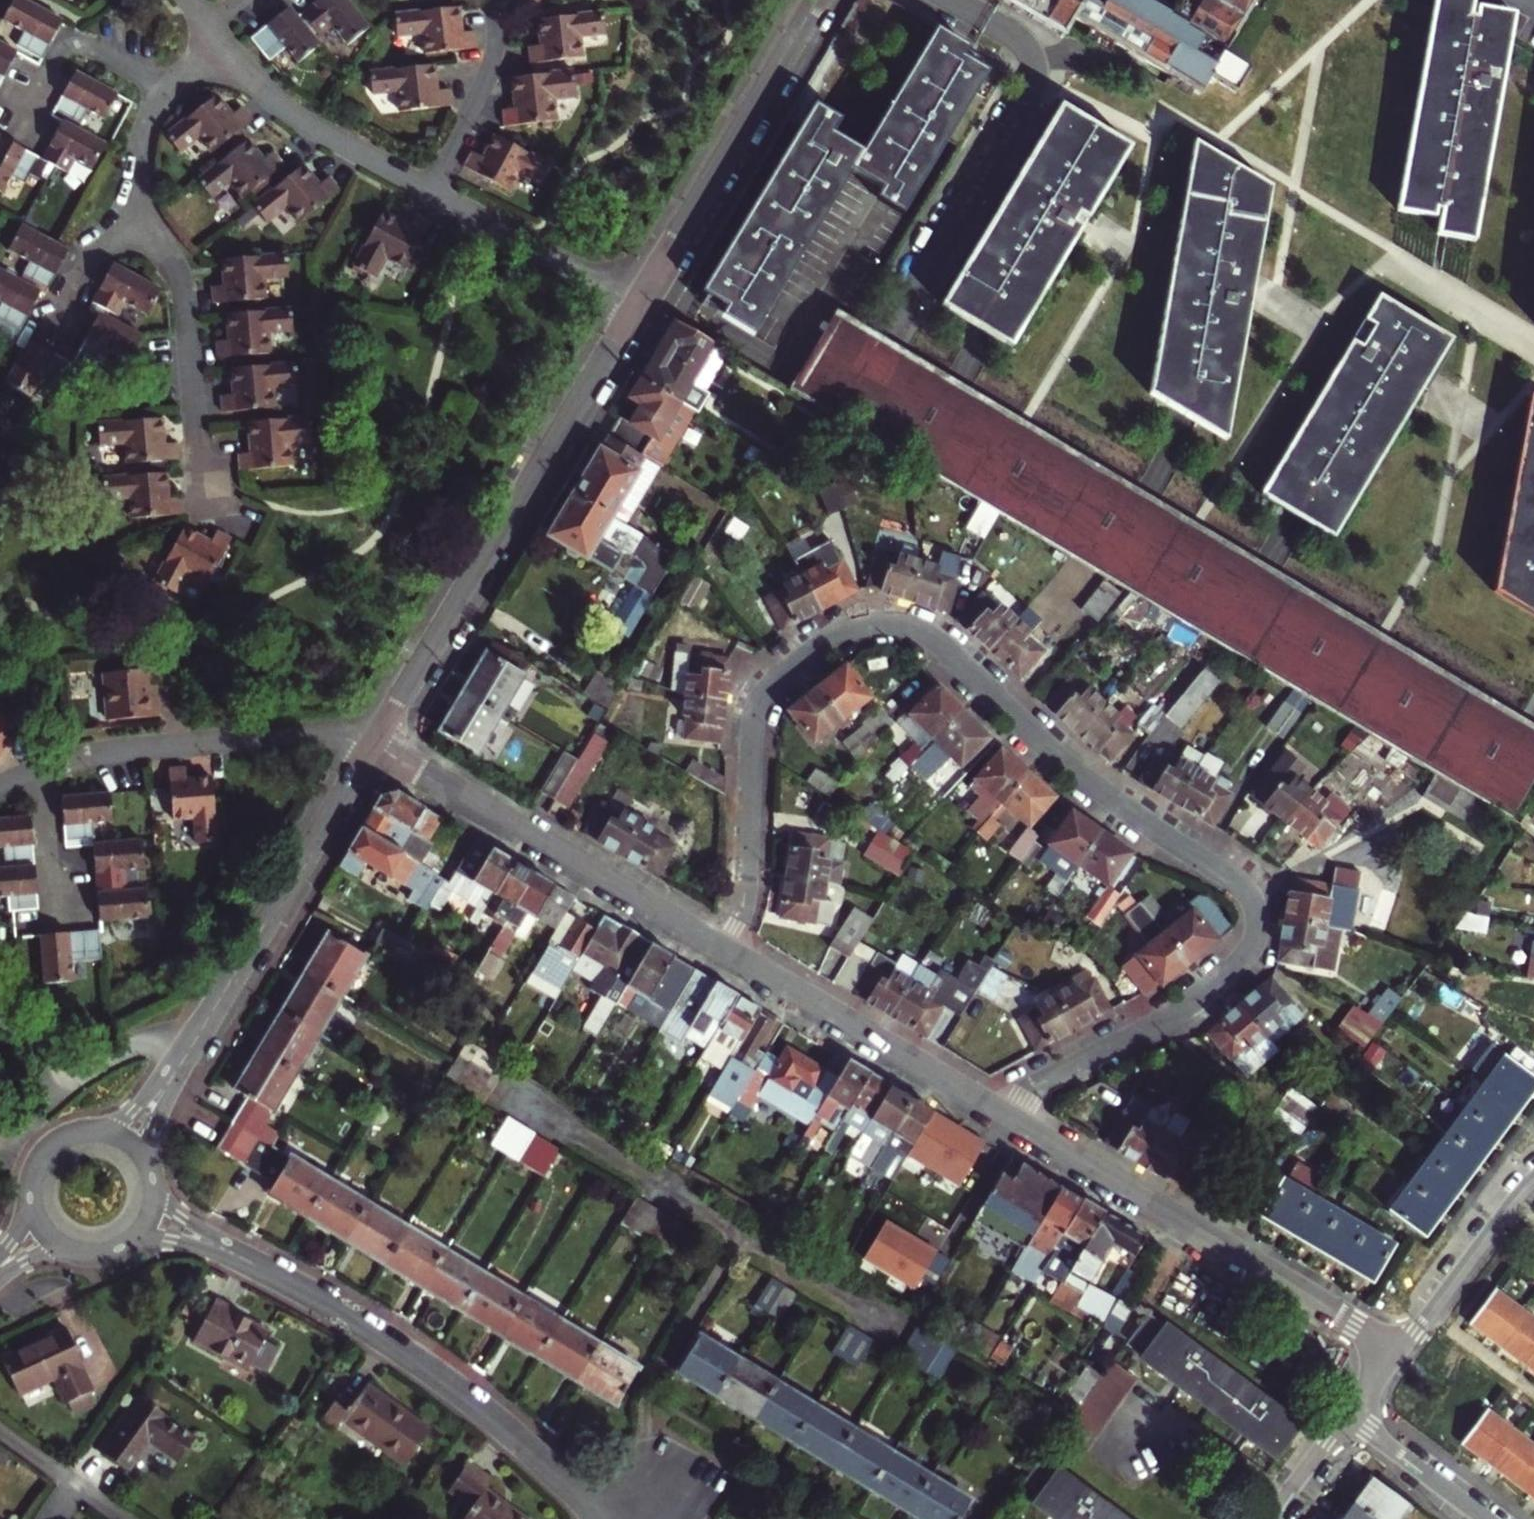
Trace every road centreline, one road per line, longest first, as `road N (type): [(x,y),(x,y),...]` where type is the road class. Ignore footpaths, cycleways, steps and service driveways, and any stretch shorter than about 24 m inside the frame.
road 1 (residential): [(723,953),(743,913),(751,739),(769,687),(852,630),(890,625),(926,635),(1068,768),(1246,889),(1259,917),(1250,951),(1195,1003),(1050,1079),(1013,1125)]
road 2 (residential): [(147,1217),(344,1314),(450,1385),(611,1518)]
road 3 (residential): [(373,746),(637,306)]
road 4 (residential): [(125,1145),(373,746)]
road 5 (residential): [(1397,1353),(1013,1125)]
road 6 (residential): [(723,953),(373,746)]
road 7 (residential): [(637,306),(820,0)]
road 8 (residential): [(40,771),(107,751),(327,733),(373,746)]
road 9 (residential): [(1013,1125),(723,953)]
road 10 (residential): [(145,218),(182,281),(212,498)]
road 11 (residential): [(427,191),(302,121),(224,48)]
road 12 (residential): [(637,306),(427,191)]
road 13 (residential): [(1397,1353),(1533,1177)]
road 14 (residential): [(168,92),(88,46),(68,45),(16,131)]
road 15 (residential): [(427,191),(492,65),(494,0)]
road 16 (residential): [(1483,1518),(1345,1416)]
road 17 (residential): [(125,1145),(82,1137),(51,1154),(36,1195),(48,1229)]
road 18 (residential): [(145,218),(98,248),(48,336)]
road 19 (residential): [(40,771),(50,880),(68,912)]
road 20 (residential): [(168,92),(152,113),(139,157),(145,218)]
road 21 (residential): [(1345,1416),(1268,1518)]

